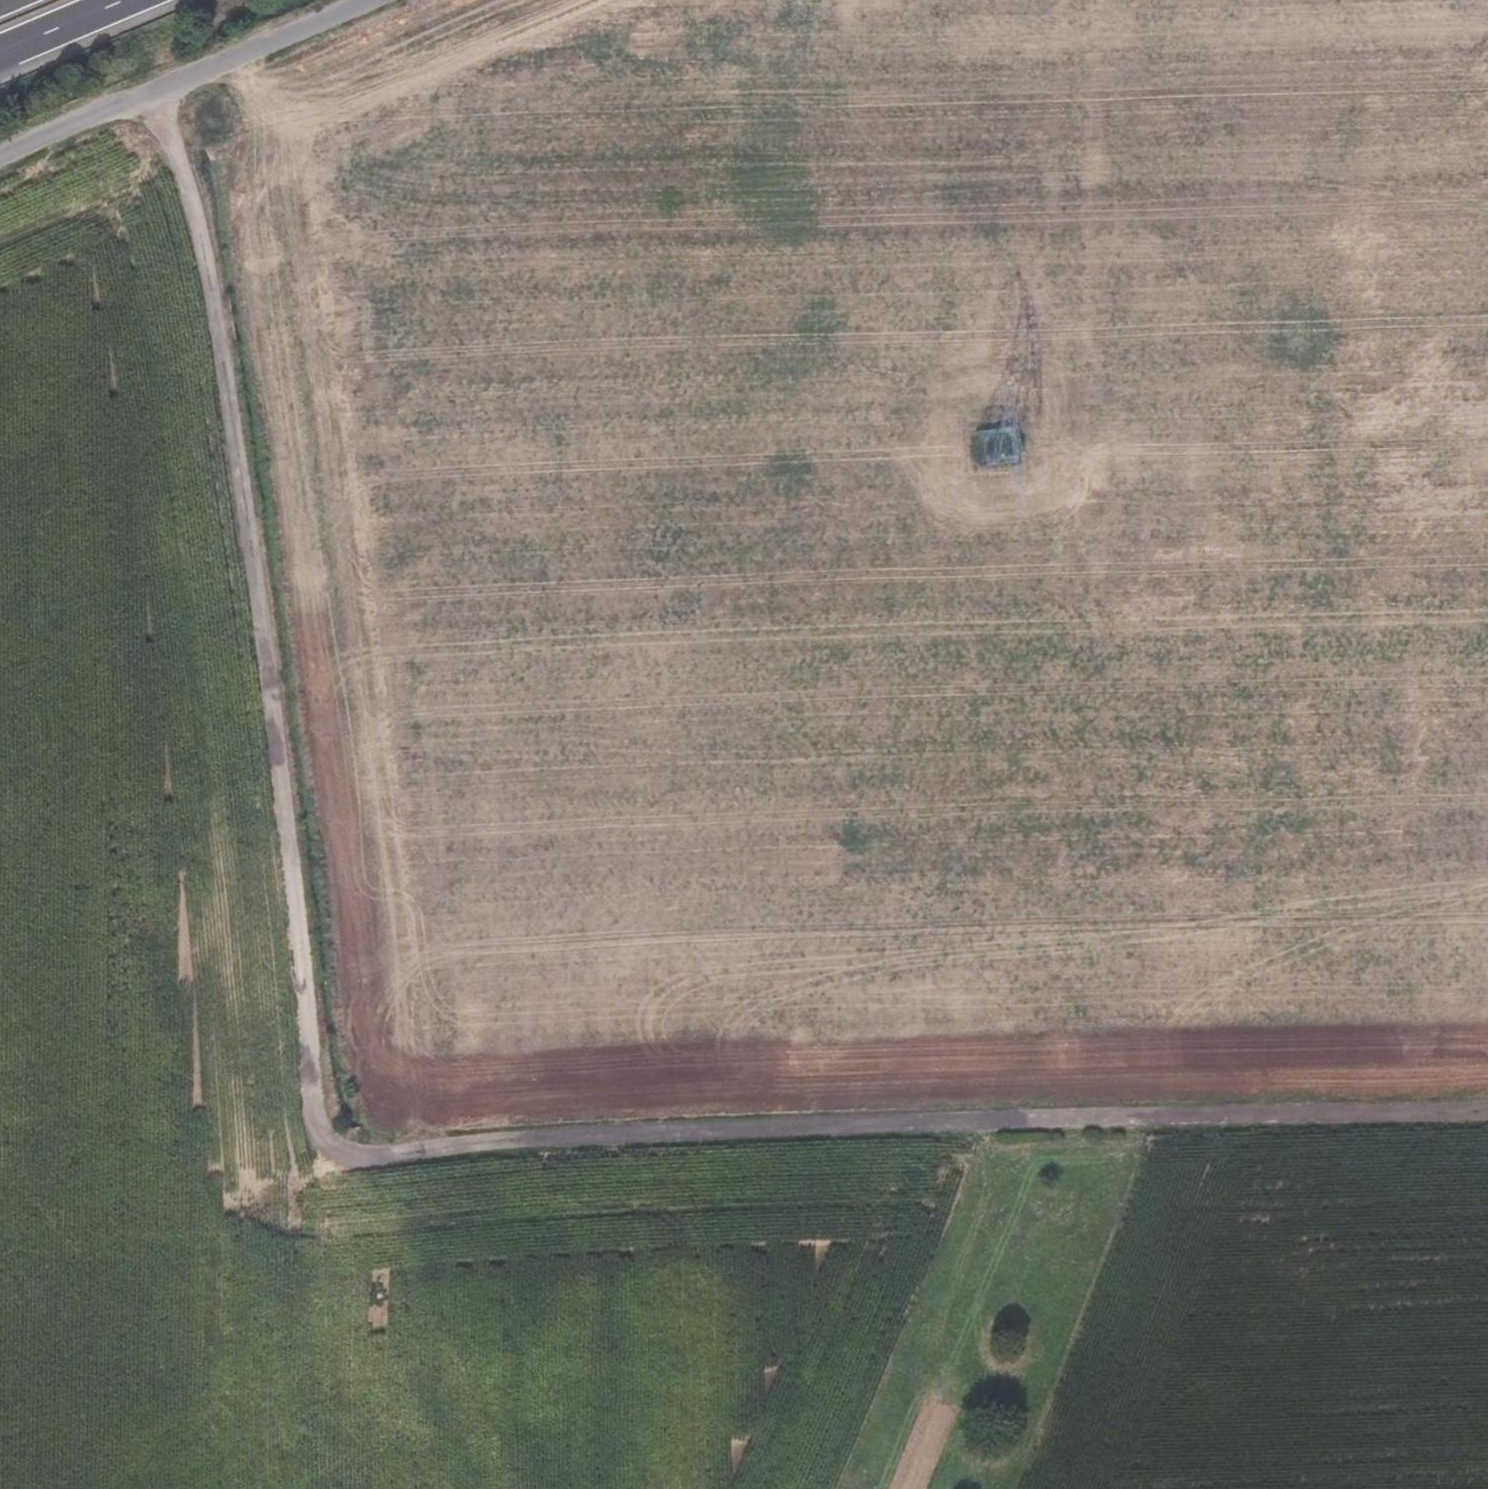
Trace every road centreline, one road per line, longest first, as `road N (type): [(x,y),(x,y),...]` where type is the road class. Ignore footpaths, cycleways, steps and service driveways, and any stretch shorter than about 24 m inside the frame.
road 1 (track): [(1487,1104),(509,1140),(414,1153),(359,1154),(324,1140),(309,1094),(266,652),(208,274),(154,96)]
road 2 (trunk): [(0,52),(122,0)]

